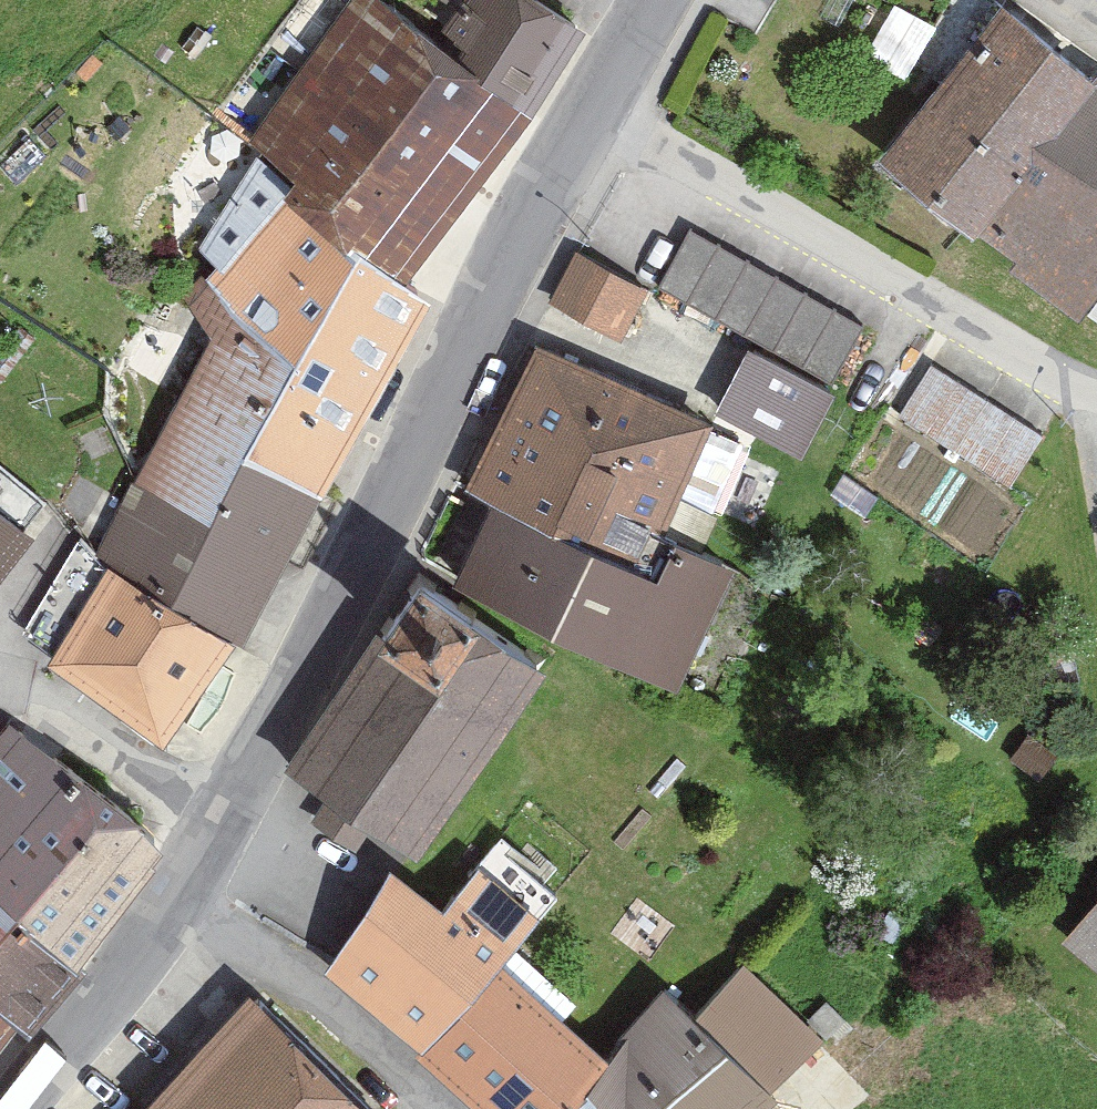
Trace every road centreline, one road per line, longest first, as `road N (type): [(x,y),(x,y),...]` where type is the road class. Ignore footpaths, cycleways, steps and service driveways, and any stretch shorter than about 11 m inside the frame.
road 1 (secondary): [(662,0),(504,264),(305,686),(121,982),(23,1108)]

